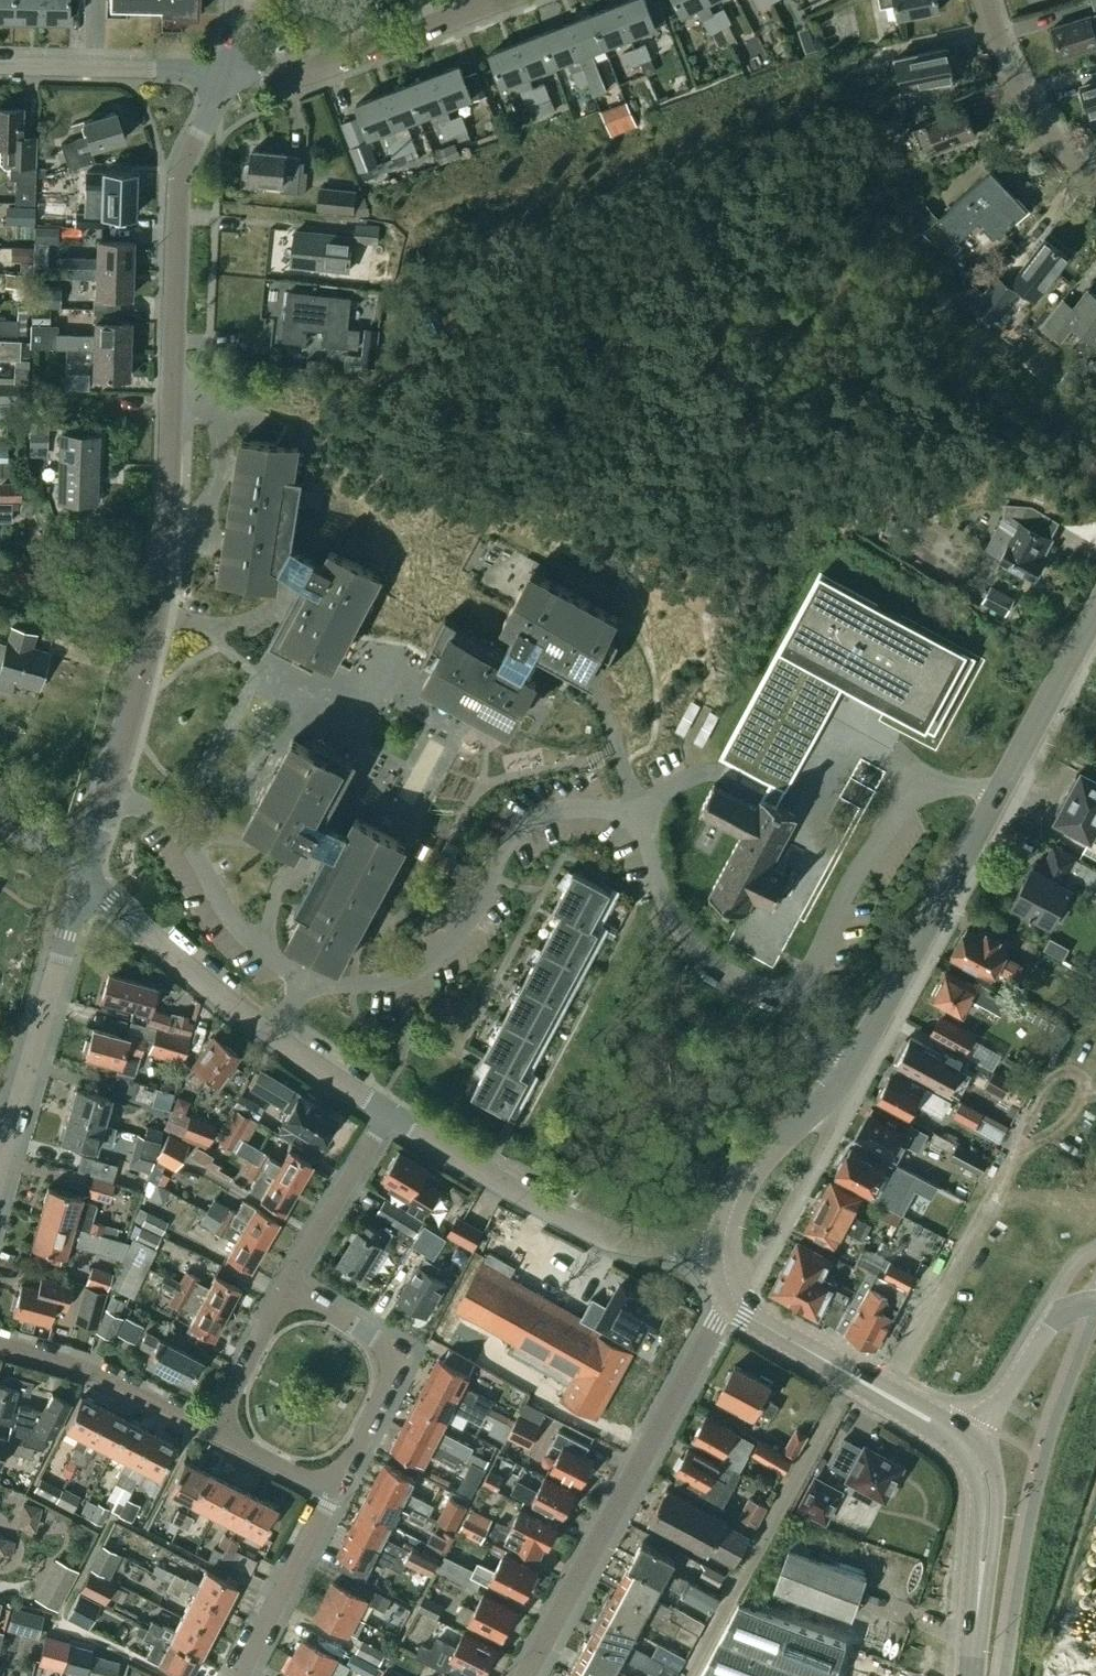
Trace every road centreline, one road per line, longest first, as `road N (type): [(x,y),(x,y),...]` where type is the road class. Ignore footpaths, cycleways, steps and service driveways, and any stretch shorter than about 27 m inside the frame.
road 1 (unclassified): [(108,799),(162,604),(180,182),(229,73)]
road 2 (residential): [(526,1675),(732,1296)]
road 3 (residential): [(632,817),(574,808),(528,825),(507,847),(469,923),(418,970),(359,986),(305,980)]
road 4 (unclassified): [(724,1257),(603,1238),(389,1114)]
road 5 (residential): [(692,1675),(854,1377)]
road 6 (residential): [(781,995),(816,964),(857,872),(910,802),(958,787),(996,799)]
road 7 (residential): [(0,1172),(85,875)]
road 8 (tertiary): [(858,1058),(996,799)]
road 9 (residential): [(330,1494),(398,1358),(285,1287)]
road 10 (residential): [(229,73),(302,74),(498,0)]
road 11 (residential): [(305,980),(233,924),(175,828),(108,799)]
road 12 (tertiary): [(724,1257),(730,1216),(748,1180),(837,1092),(858,1058)]
road 13 (residential): [(781,995),(699,954),(661,897),(632,817)]
road 14 (unclassified): [(268,1033),(85,875)]
road 15 (residential): [(210,1433),(91,1371),(0,1343)]
road 16 (residential): [(229,73),(0,66)]
road 17 (residential): [(1095,192),(1008,66),(984,0)]
road 18 (tertiary): [(996,799),(1095,612)]
road 19 (residential): [(285,1287),(389,1114)]
road 20 (residential): [(241,1675),(330,1494)]
road 21 (unclassified): [(972,1446),(1056,1317),(1095,1303)]
road 22 (tertiary): [(978,1604),(998,1501),(992,1467),(972,1446)]
road 23 (residential): [(210,1433),(285,1287)]
road 24 (tertiary): [(972,1446),(978,1604)]
road 25 (tertiary): [(854,1377),(745,1314),(732,1296)]
road 26 (unclassified): [(389,1114),(268,1033)]
road 27 (residential): [(632,817),(700,774),(758,792)]
road 28 (tertiary): [(972,1446),(854,1377)]
road 29 (residential): [(330,1494),(210,1433)]

